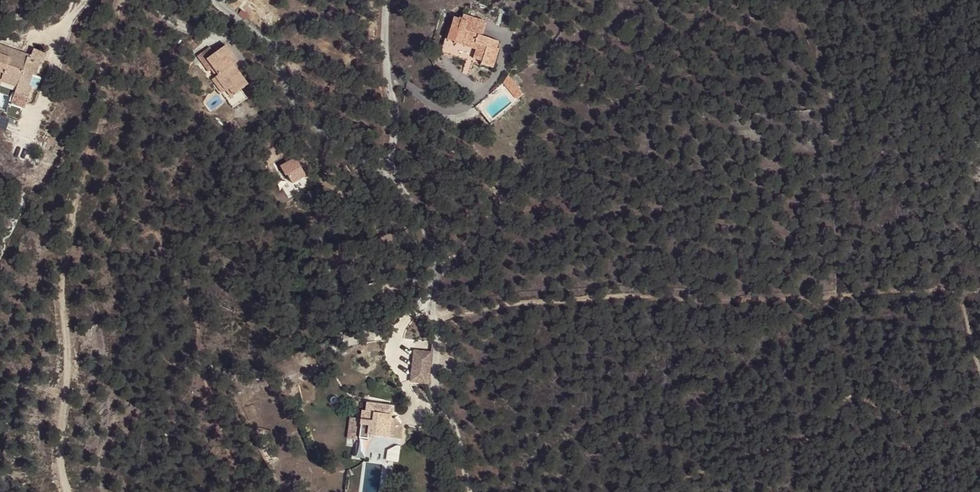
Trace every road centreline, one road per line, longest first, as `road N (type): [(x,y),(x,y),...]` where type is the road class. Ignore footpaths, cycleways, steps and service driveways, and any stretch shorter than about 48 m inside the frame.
road 1 (residential): [(384,0),(391,169),(427,240),(438,318),(434,384),(469,491)]
road 2 (track): [(68,491),(60,430),(74,360),(61,285),(76,178),(122,0)]

